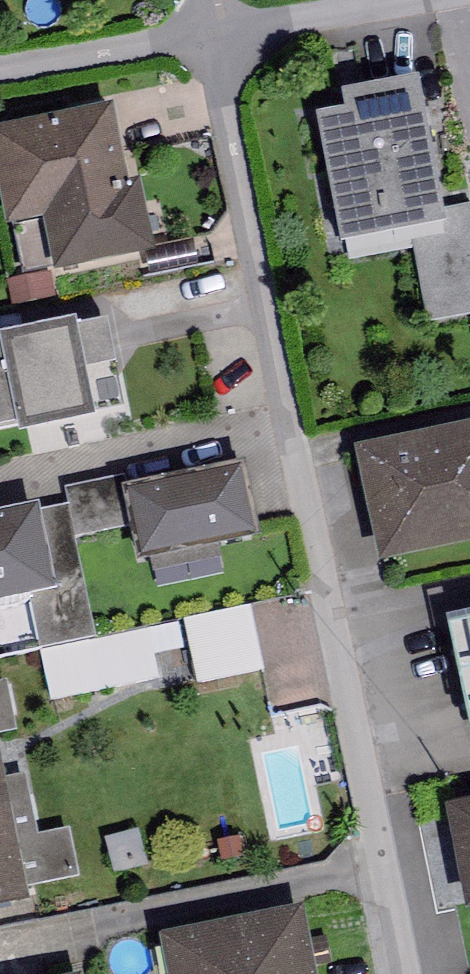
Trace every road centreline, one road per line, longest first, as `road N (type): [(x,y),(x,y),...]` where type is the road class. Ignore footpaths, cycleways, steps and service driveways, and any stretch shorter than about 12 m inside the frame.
road 1 (residential): [(221,37),(405,973)]
road 2 (residential): [(221,37),(0,72)]
road 3 (residential): [(441,0),(221,37)]

